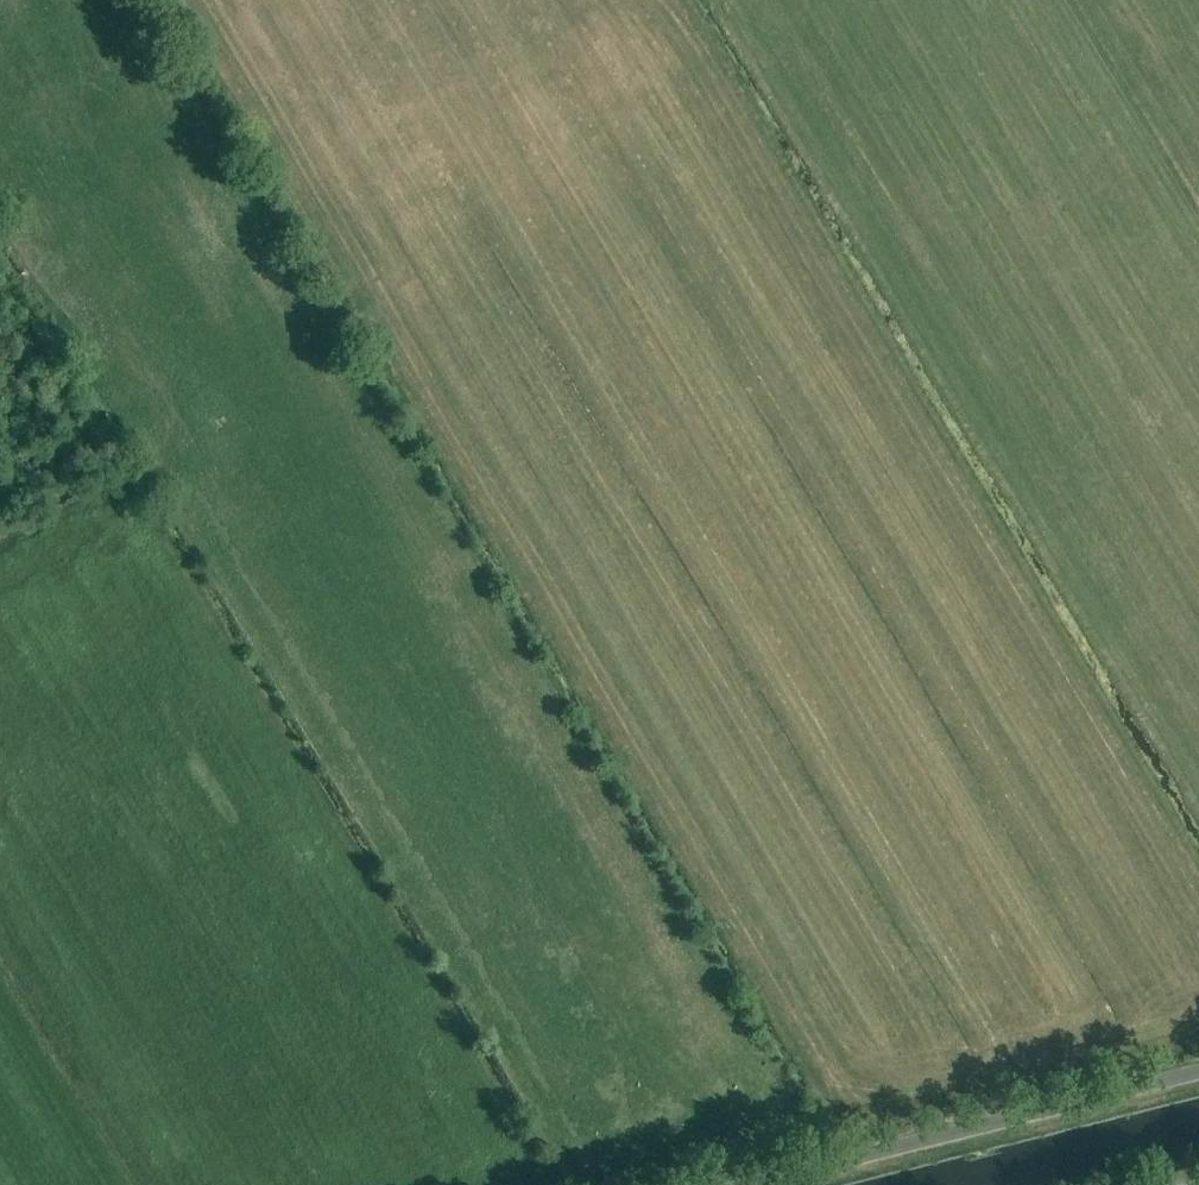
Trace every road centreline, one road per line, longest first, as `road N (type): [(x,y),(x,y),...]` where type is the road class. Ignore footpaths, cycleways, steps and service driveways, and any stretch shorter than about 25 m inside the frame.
road 1 (unclassified): [(752,1184),(1198,1074)]

